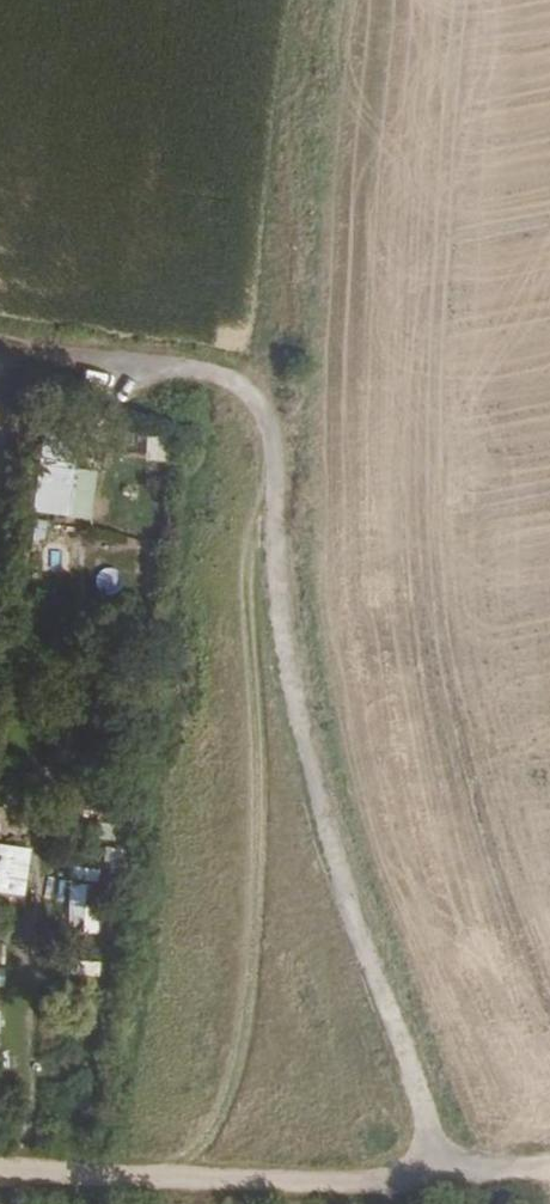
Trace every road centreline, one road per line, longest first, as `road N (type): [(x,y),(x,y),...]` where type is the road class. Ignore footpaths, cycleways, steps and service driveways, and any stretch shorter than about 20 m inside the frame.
road 1 (track): [(438,1185),(403,1041),(309,786),(269,441)]
road 2 (track): [(0,1172),(438,1185),(549,1166)]
road 3 (track): [(0,360),(269,441)]

